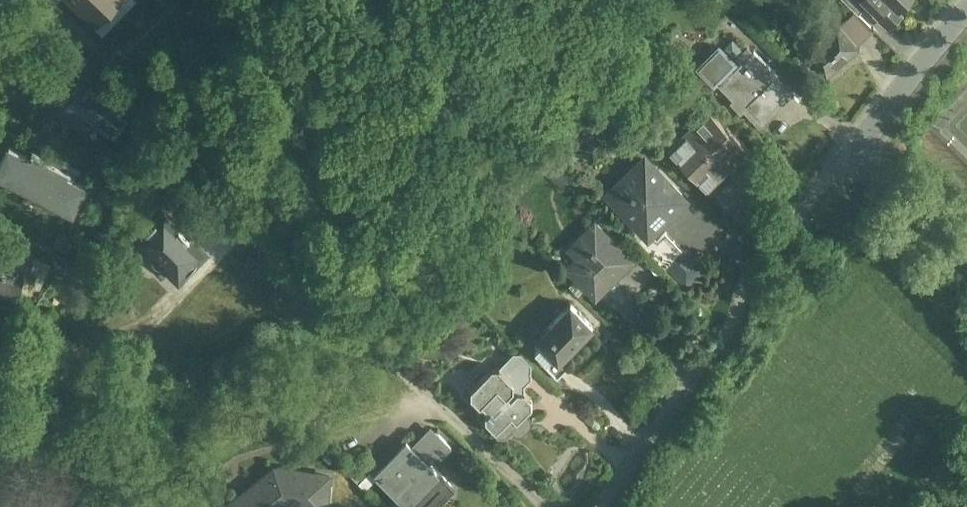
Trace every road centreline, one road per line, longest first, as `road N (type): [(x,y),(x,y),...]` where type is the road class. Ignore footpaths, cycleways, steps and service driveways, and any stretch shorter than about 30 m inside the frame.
road 1 (residential): [(837,146),(764,240),(698,356),(587,506)]
road 2 (residential): [(552,506),(274,246)]
road 3 (residential): [(954,0),(837,146)]
road 4 (unclassified): [(966,254),(837,146)]

